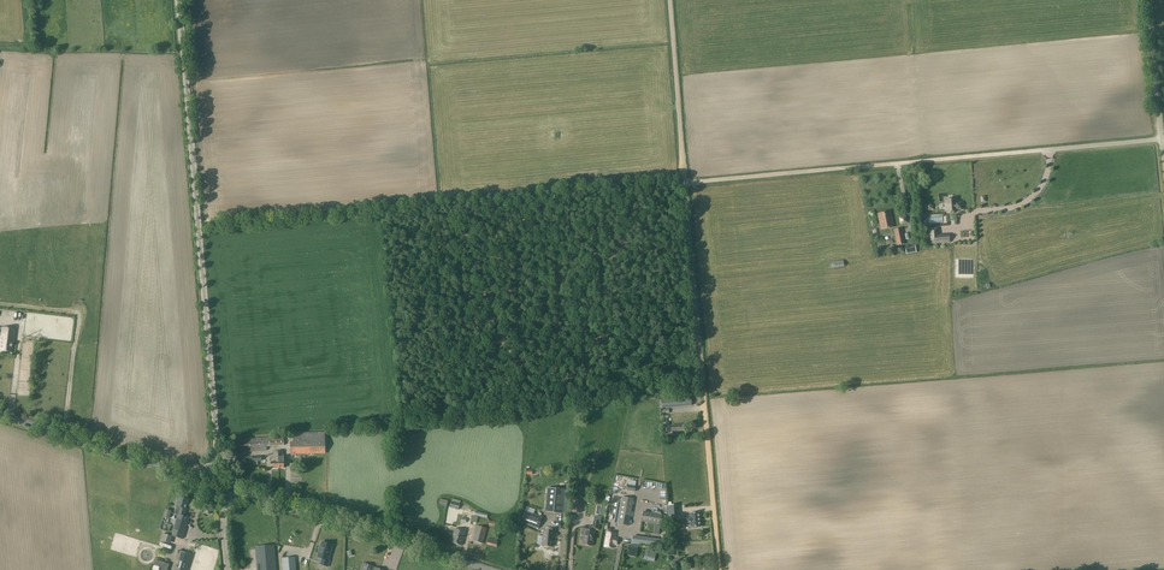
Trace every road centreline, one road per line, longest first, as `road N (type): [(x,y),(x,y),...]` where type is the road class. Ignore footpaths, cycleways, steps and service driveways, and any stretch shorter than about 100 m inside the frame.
road 1 (track): [(670,0),(718,569)]
road 2 (unclassified): [(216,480),(223,440),(179,0)]
road 3 (track): [(1163,138),(684,183)]
road 4 (tertiary): [(493,569),(255,496),(231,496)]
road 5 (tertiary): [(216,480),(0,412)]
road 6 (unclassified): [(1163,146),(1153,0)]

